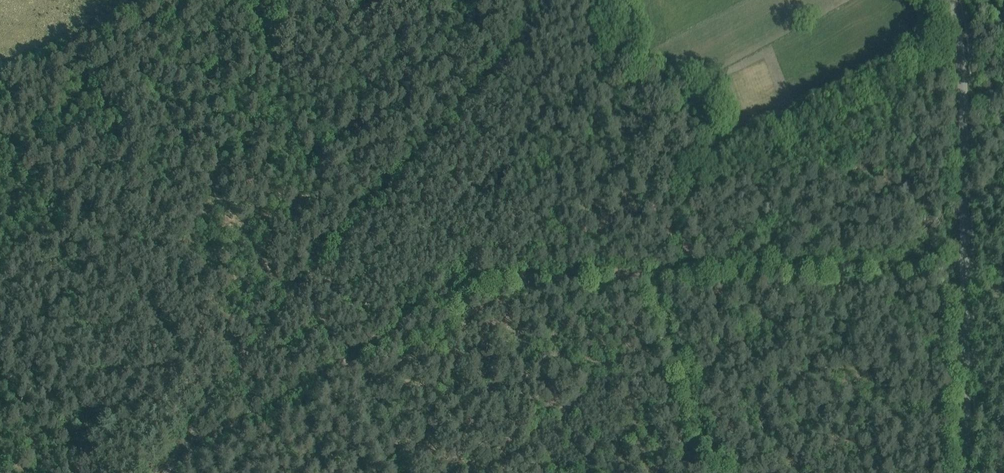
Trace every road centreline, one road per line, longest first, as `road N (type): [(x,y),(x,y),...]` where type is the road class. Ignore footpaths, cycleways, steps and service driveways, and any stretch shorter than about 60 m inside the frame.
road 1 (track): [(152,0),(1,86),(209,409),(178,461)]
road 2 (track): [(168,472),(487,283),(704,273)]
road 3 (unclassified): [(967,472),(963,80),(951,0)]
road 4 (track): [(375,206),(560,0)]
road 5 (track): [(209,409),(375,206)]
road 6 (track): [(244,0),(265,47),(375,206)]

